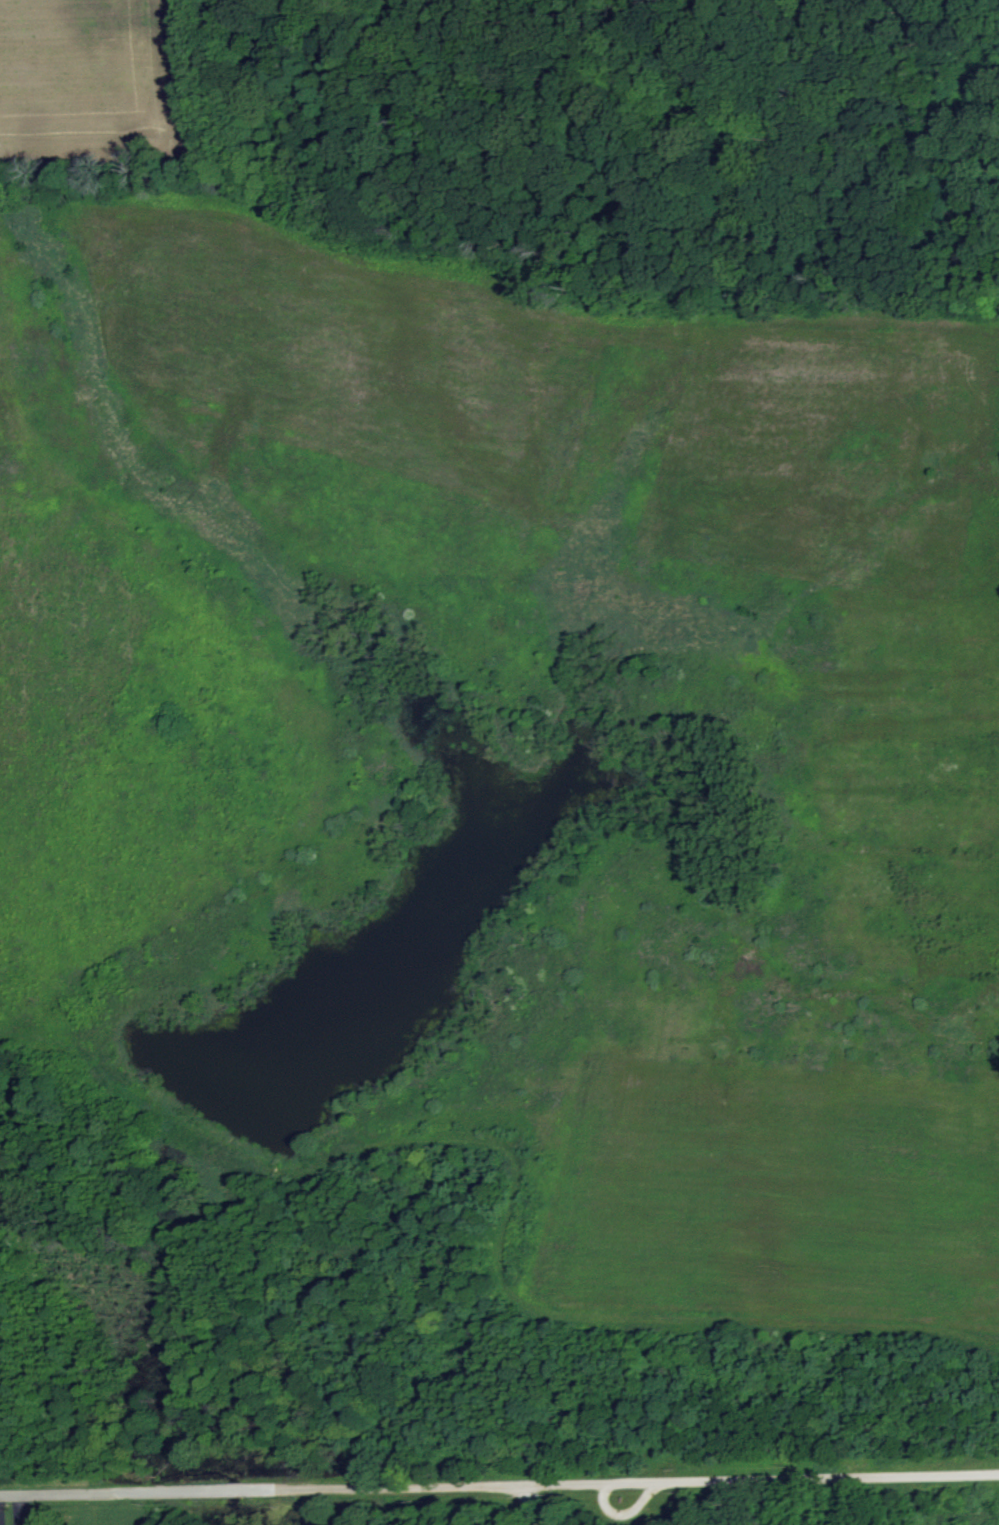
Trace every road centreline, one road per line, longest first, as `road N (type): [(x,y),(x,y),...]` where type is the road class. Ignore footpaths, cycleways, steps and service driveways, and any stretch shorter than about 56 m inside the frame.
road 1 (residential): [(998,1471),(187,1492)]
road 2 (residential): [(187,1492),(0,1497)]

